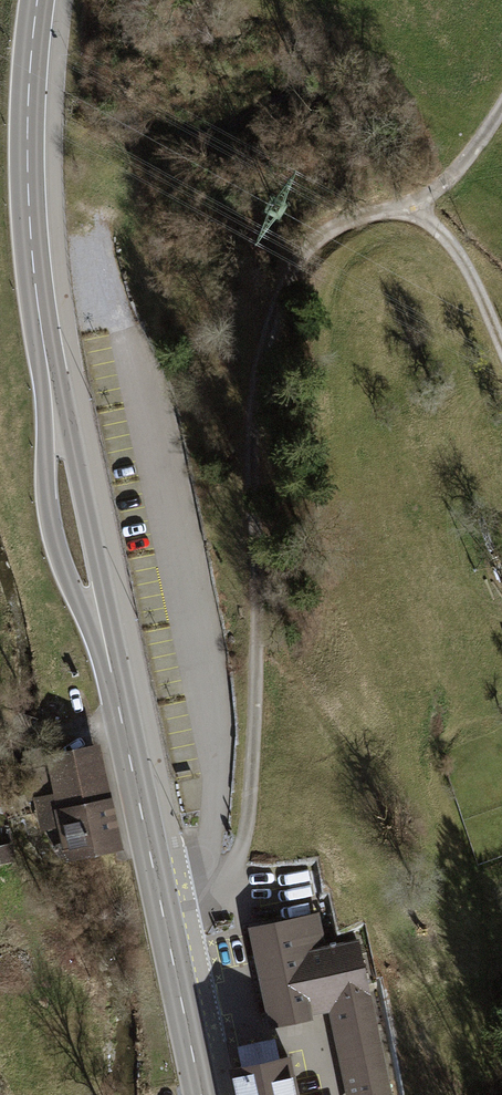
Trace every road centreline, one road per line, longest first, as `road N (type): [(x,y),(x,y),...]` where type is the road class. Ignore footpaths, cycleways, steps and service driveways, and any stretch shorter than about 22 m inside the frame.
road 1 (residential): [(165,929),(219,884),(246,830),(255,400),(283,288),(300,255),(332,227),(438,188),(501,105)]
road 2 (secondary): [(165,929),(108,656),(64,493),(32,250),(28,102),(37,0)]
road 3 (secondary): [(201,1094),(165,929)]

